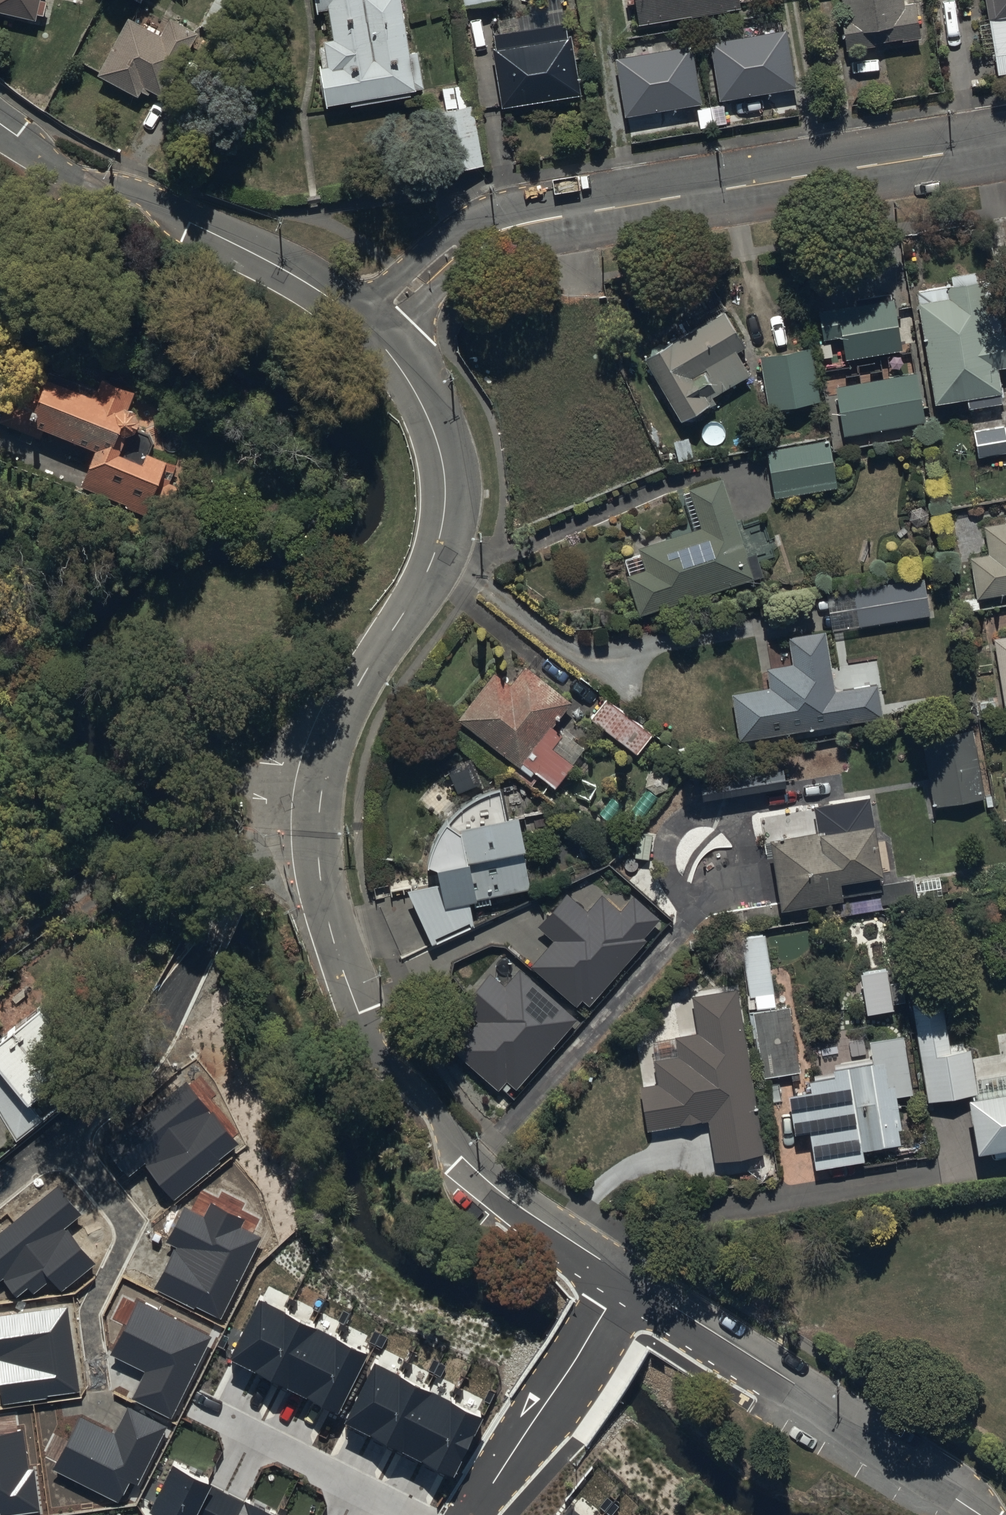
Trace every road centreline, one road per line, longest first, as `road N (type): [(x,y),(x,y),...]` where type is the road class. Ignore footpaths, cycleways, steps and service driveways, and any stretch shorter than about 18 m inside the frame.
road 1 (residential): [(627,1280),(484,1180),(367,1028),(329,919),(316,824),(327,755),(349,704),(432,567),(445,517),(444,470),(428,419),(366,326)]
road 2 (residential): [(1005,149),(516,226),(454,249),(366,326)]
road 3 (residential): [(366,326),(281,266),(129,190),(75,179),(0,126)]
road 4 (residential): [(972,1514),(627,1280)]
road 5 (residential): [(627,1280),(470,1514)]

